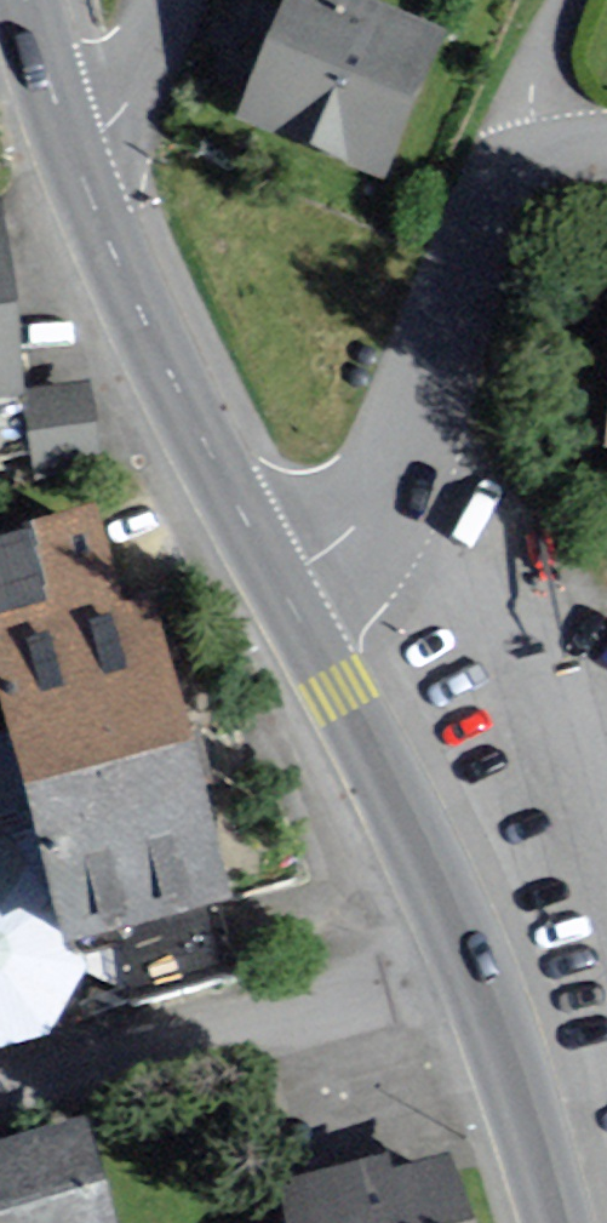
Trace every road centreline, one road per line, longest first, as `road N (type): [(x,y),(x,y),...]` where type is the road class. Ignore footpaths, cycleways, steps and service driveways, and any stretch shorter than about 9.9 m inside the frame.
road 1 (residential): [(508,139),(353,529),(275,574)]
road 2 (residential): [(475,970),(0,1098)]
road 3 (secondary): [(275,574),(116,248),(75,145)]
road 4 (secondary): [(475,970),(275,574)]
road 5 (secondary): [(558,1222),(475,970)]
road 6 (residential): [(75,145),(137,97),(171,0)]
road 7 (secondary): [(75,145),(29,0)]
road 8 (residential): [(562,0),(508,139)]

